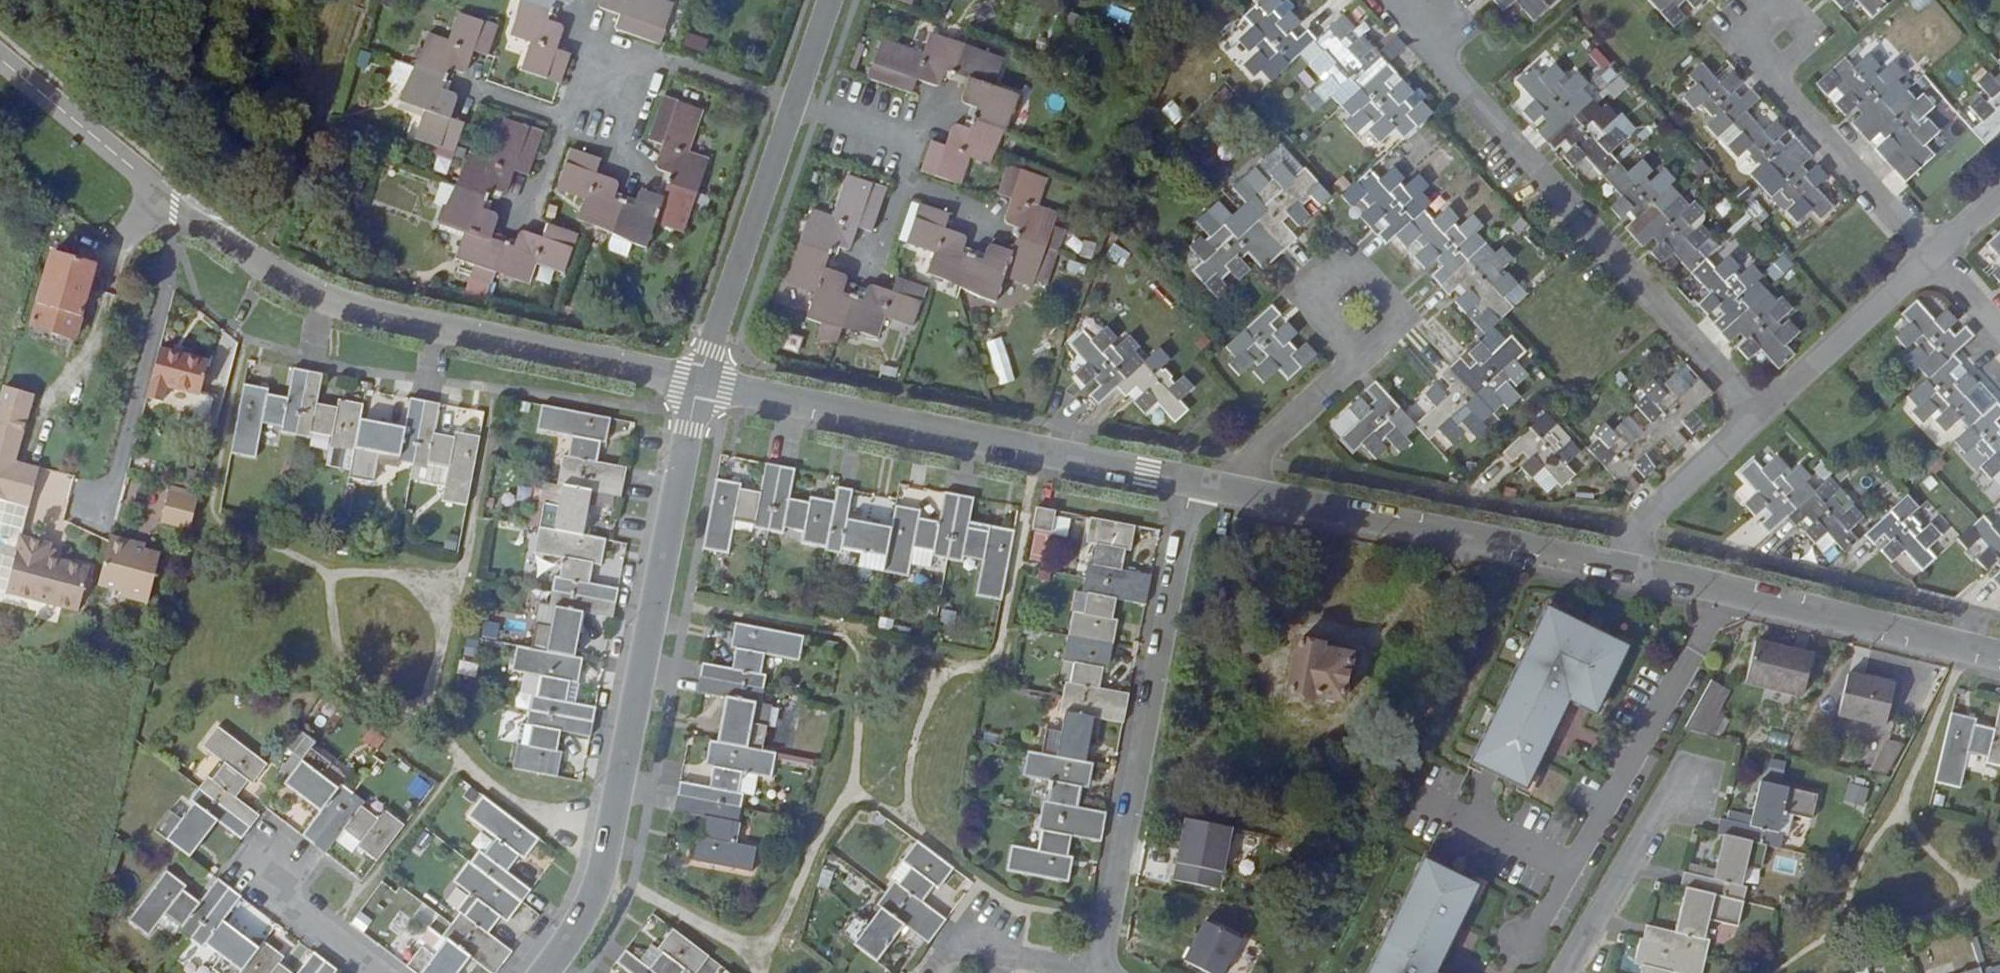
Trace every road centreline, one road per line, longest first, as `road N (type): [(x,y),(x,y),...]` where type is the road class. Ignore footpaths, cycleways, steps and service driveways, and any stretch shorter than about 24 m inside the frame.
road 1 (residential): [(696,385),(309,297),(176,210),(0,61)]
road 2 (residential): [(544,972),(596,879),(696,385)]
road 3 (residential): [(1384,0),(1751,418)]
road 4 (residential): [(1106,972),(1099,950),(1181,482)]
road 5 (residential): [(1181,482),(696,385)]
road 6 (residential): [(1612,568),(1214,488)]
road 7 (residential): [(1721,595),(1570,867)]
road 8 (residential): [(696,385),(794,104)]
road 9 (residential): [(1999,663),(1721,595)]
road 10 (residential): [(590,115),(610,49),(794,104)]
road 11 (residential): [(1925,257),(1751,418)]
road 12 (residential): [(1563,972),(1684,773)]
road 13 (residential): [(1925,257),(1771,84)]
road 14 (residential): [(1360,355),(1303,291),(1342,256),(1400,320)]
road 15 (residential): [(1751,418),(1632,526),(1612,568)]
road 16 (residential): [(1360,355),(1214,488)]
road 17 (residential): [(1570,867),(1422,798)]
road 18 (residential): [(375,972),(247,876)]
road 19 (residential): [(1771,84),(1730,37),(1774,0)]

